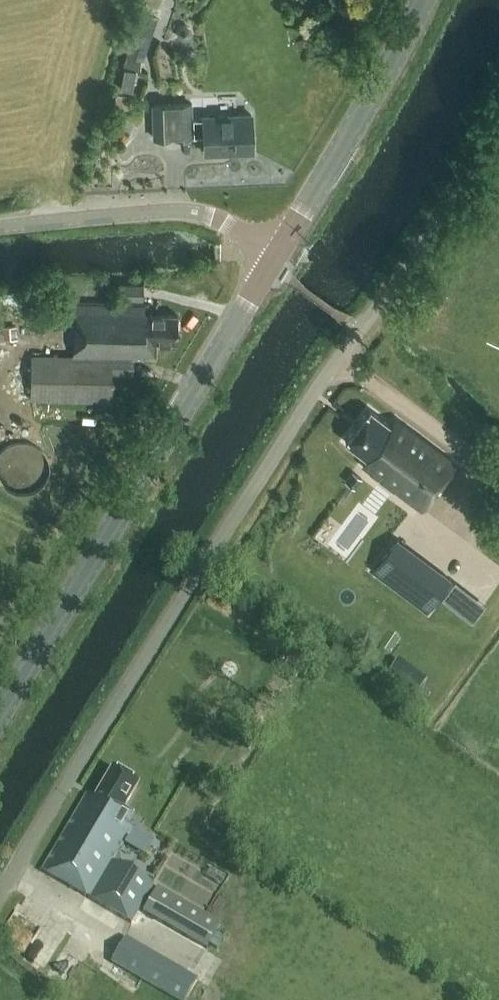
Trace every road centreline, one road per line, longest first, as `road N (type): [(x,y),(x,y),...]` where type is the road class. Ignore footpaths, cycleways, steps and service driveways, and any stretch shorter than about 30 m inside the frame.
road 1 (unclassified): [(0,893),(498,112)]
road 2 (secondary): [(0,712),(273,262)]
road 3 (secondary): [(273,262),(420,0)]
road 4 (tertiary): [(0,227),(180,212),(225,221),(273,262)]

